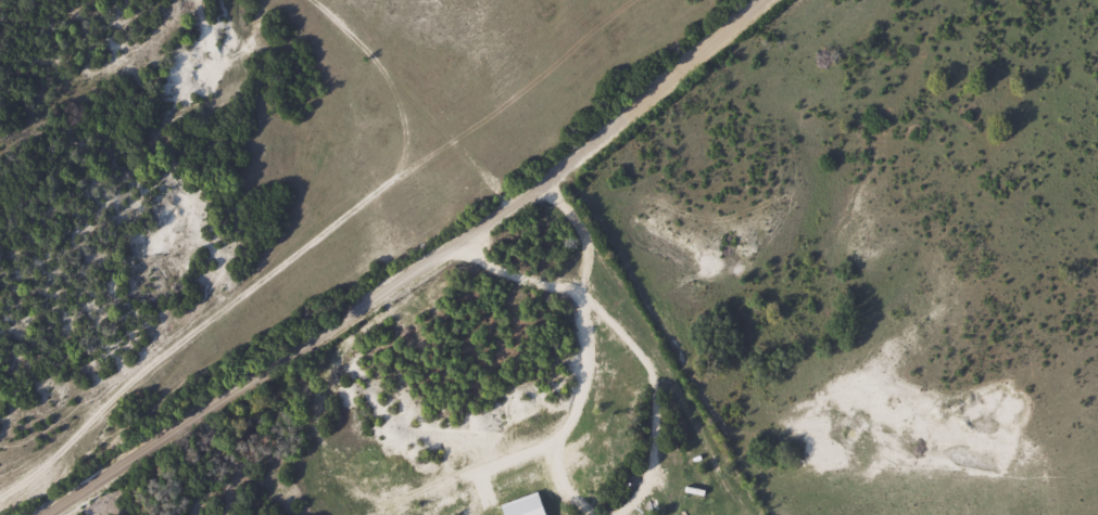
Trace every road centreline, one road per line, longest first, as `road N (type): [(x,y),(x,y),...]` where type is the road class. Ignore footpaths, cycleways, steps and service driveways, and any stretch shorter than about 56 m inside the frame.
road 1 (residential): [(771,0),(483,237),(54,514)]

